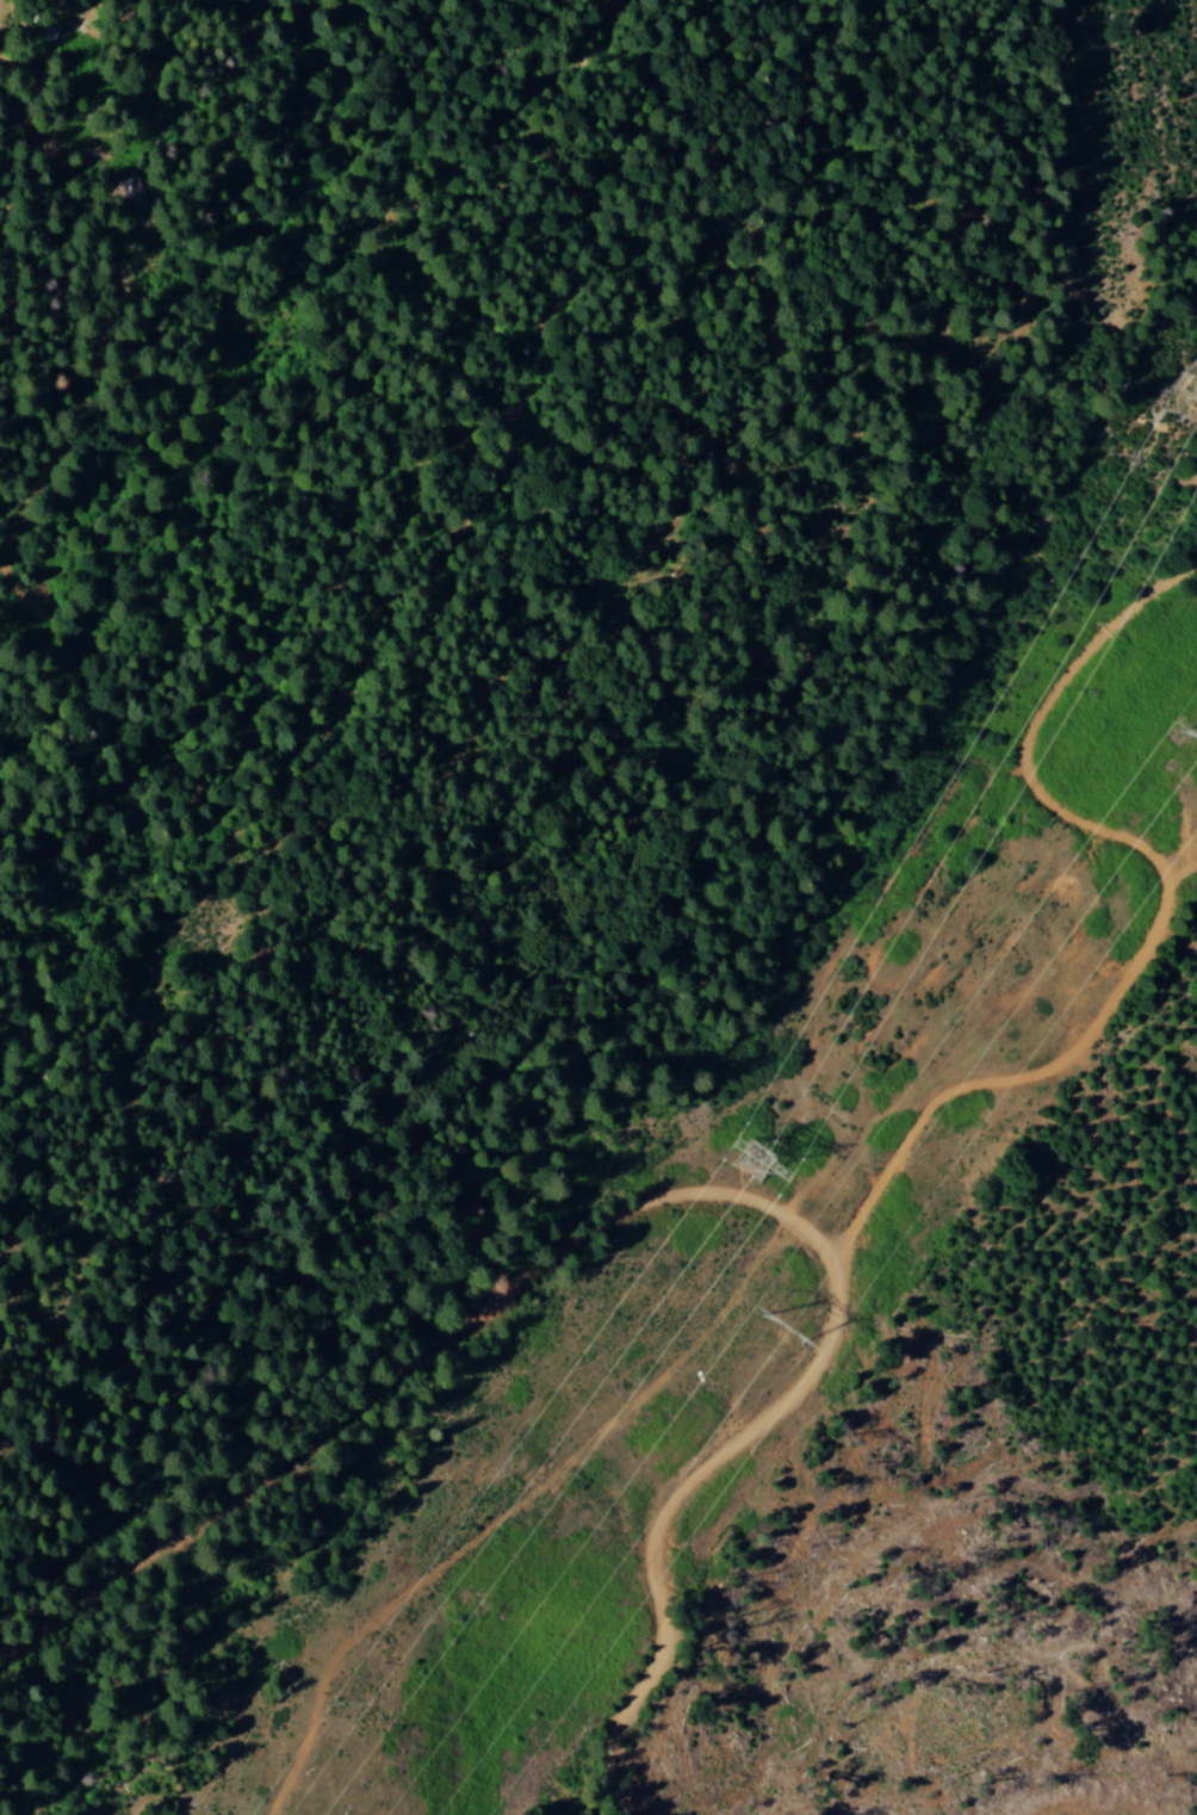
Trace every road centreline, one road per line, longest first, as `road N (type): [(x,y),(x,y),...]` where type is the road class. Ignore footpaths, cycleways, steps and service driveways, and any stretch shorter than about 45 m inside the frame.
road 1 (track): [(599,1814),(597,1757),(639,1655),(634,1562),(665,1518),(799,1405),(818,1374),(823,1339),(807,1281),(782,1251),(728,1228),(651,1226),(584,1252),(0,1675)]
road 2 (track): [(0,623),(75,553),(266,277),(296,0)]
road 3 (track): [(1196,885),(1134,885),(1062,854),(1018,824),(1001,794),(1010,755),(1061,687),(1196,571)]

